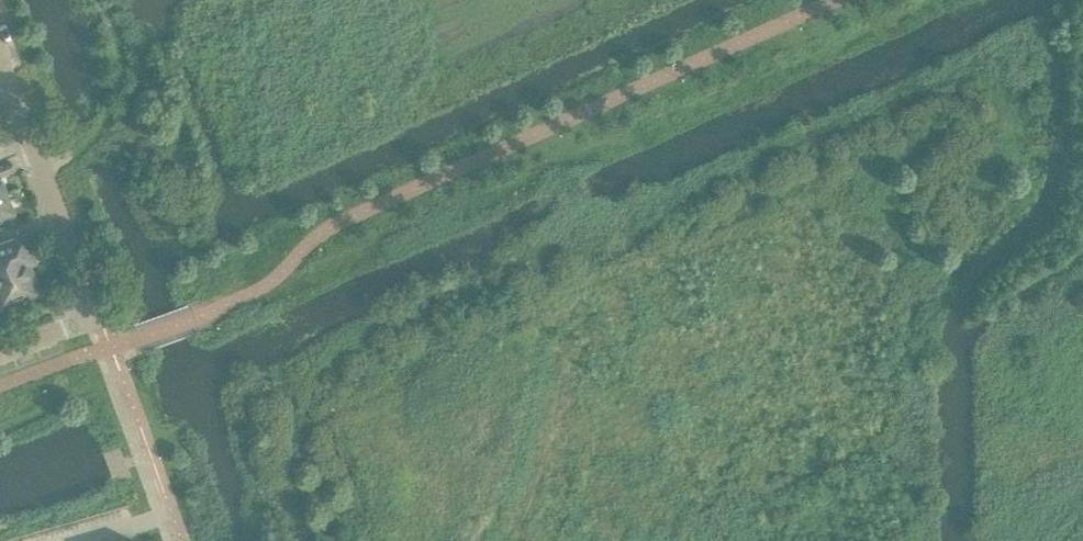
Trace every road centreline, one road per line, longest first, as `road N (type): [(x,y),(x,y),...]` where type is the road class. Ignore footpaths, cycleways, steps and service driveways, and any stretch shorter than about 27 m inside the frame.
road 1 (residential): [(0,351),(98,316),(0,61)]

